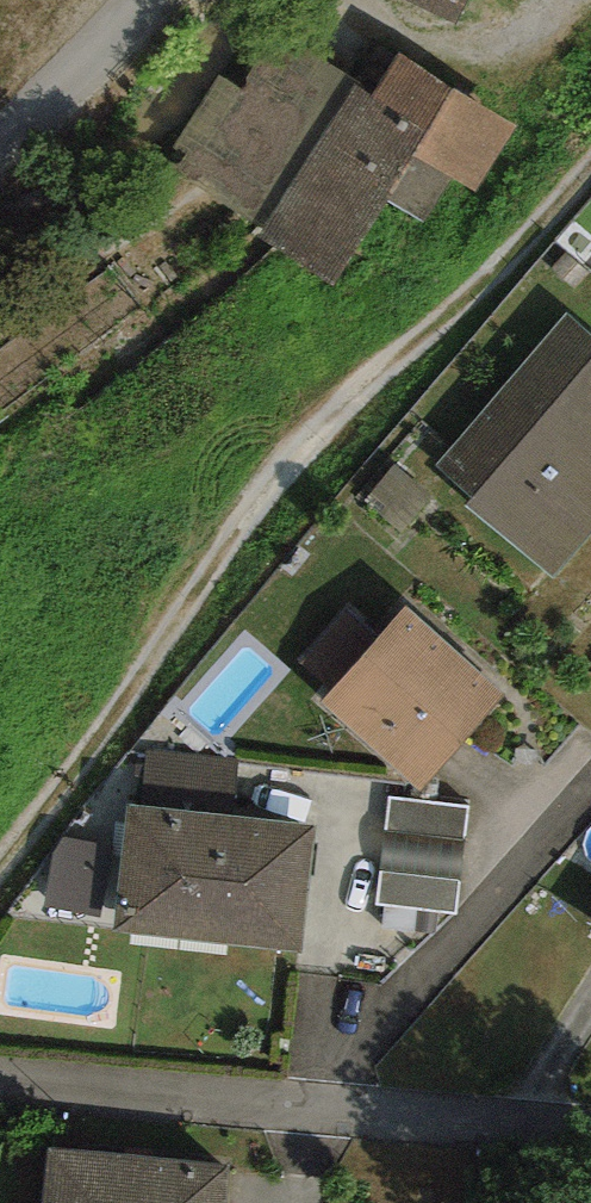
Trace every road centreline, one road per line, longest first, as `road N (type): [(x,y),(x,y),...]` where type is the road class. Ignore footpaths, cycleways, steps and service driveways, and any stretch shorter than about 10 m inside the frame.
road 1 (track): [(590,153),(511,260),(315,441),(223,552),(141,695),(52,795),(0,886)]
road 2 (unclassified): [(0,1067),(590,1128)]
road 3 (track): [(345,0),(395,43),(500,67),(590,1)]
road 4 (residential): [(0,142),(139,0)]

